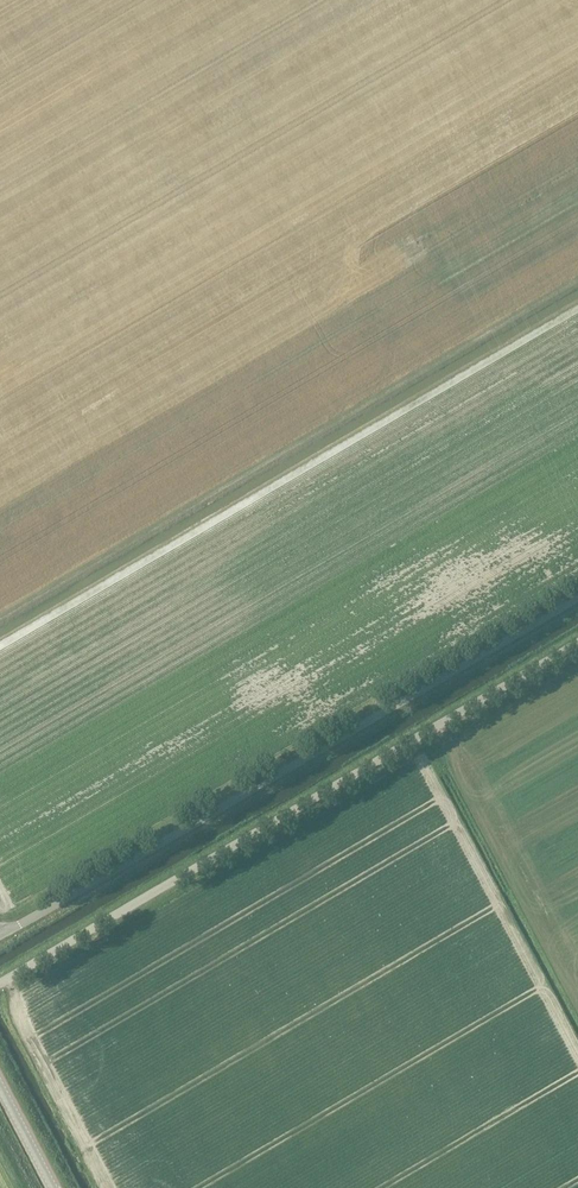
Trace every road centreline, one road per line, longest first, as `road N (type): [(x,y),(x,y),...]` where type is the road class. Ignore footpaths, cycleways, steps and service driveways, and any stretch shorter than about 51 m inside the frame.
road 1 (unclassified): [(0,982),(577,645)]
road 2 (unclassified): [(577,601),(0,933)]

